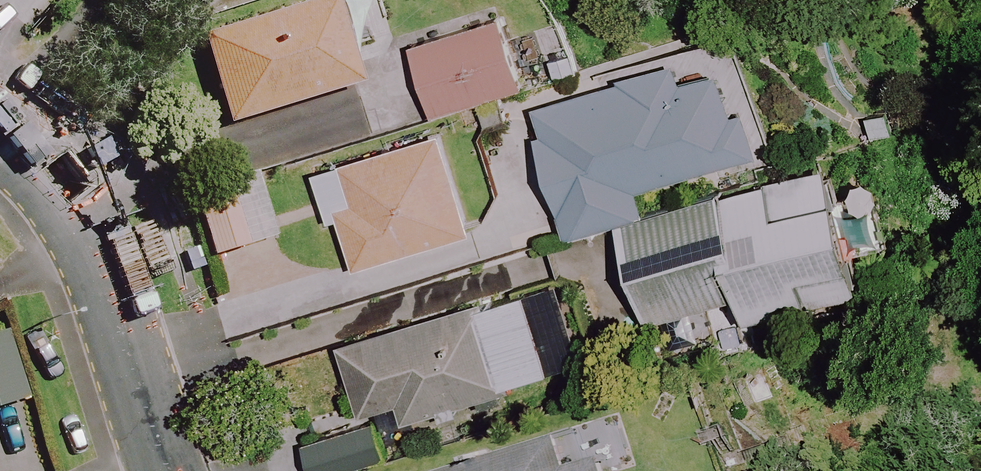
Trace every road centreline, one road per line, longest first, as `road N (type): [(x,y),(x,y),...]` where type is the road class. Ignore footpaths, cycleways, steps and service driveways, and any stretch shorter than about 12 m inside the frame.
road 1 (residential): [(0,132),(36,161),(81,220),(113,281),(170,470)]

